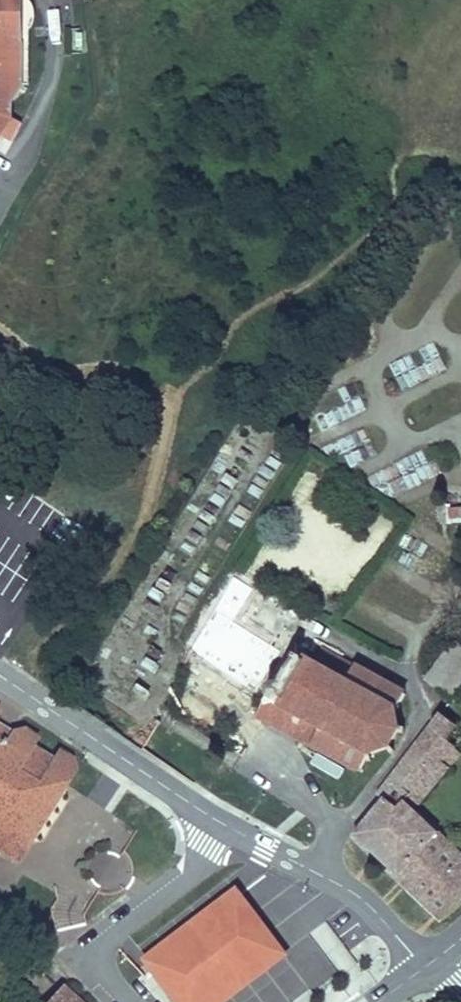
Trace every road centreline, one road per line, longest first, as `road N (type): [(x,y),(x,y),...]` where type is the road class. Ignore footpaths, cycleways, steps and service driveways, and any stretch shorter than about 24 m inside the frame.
road 1 (residential): [(253,604),(415,689),(413,736),(314,871)]
road 2 (residential): [(223,823),(0,674)]
road 3 (residential): [(223,823),(187,871),(104,938),(99,971),(123,1001)]
road 4 (residential): [(0,198),(45,92),(48,5)]
road 5 (residential): [(428,965),(378,915),(314,871)]

